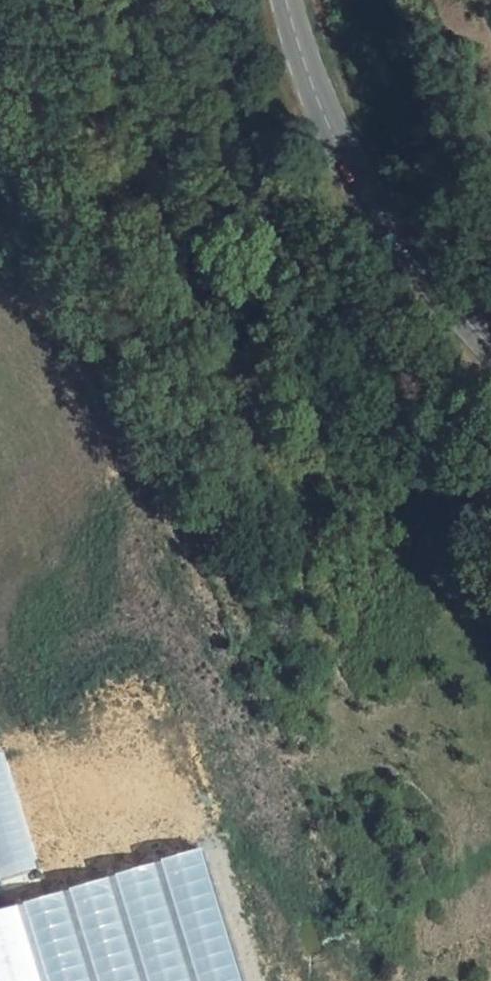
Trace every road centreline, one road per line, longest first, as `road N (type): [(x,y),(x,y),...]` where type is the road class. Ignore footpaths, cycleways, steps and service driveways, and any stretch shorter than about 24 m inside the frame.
road 1 (tertiary): [(490,344),(404,250),(353,176),(311,84),(288,0)]

